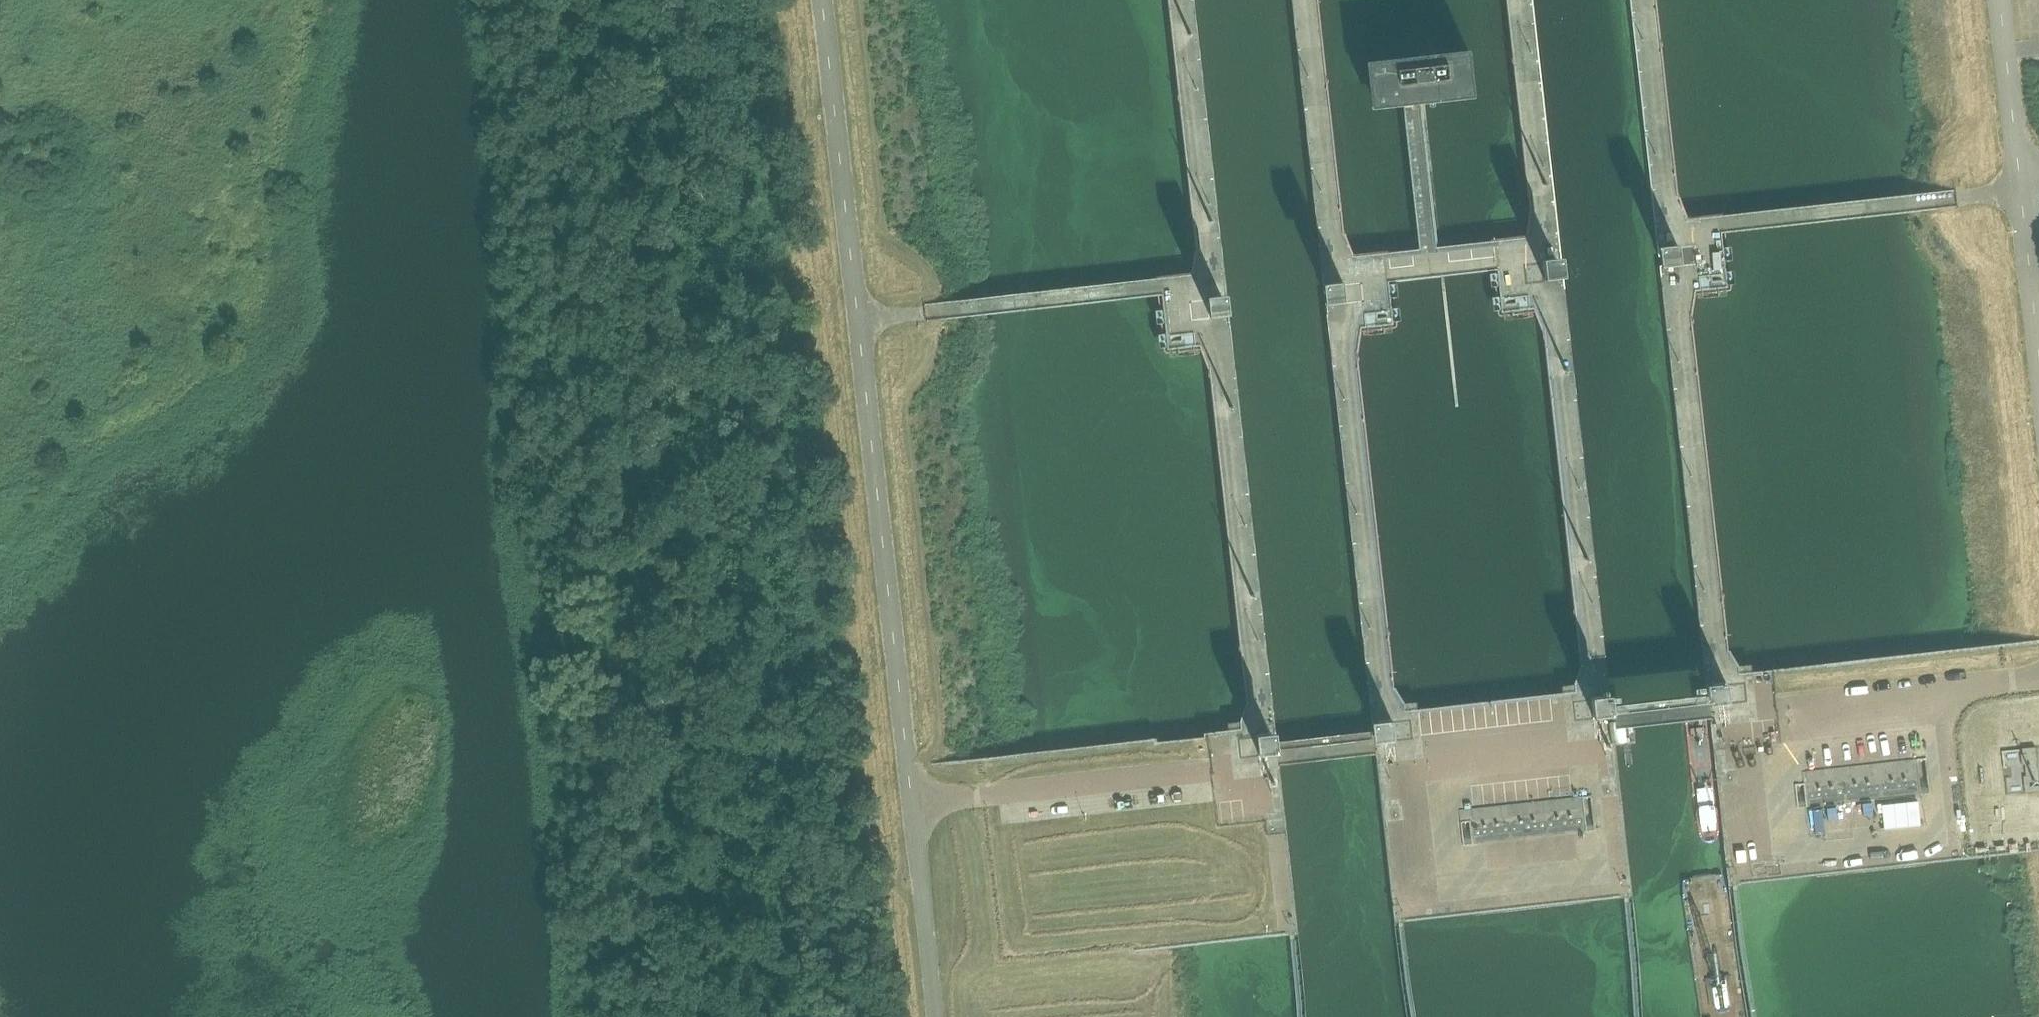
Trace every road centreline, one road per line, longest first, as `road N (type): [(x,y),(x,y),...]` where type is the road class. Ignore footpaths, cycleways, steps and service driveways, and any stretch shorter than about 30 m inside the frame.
road 1 (unclassified): [(936,1016),(823,0)]
road 2 (unclassified): [(2038,356),(1999,0)]

